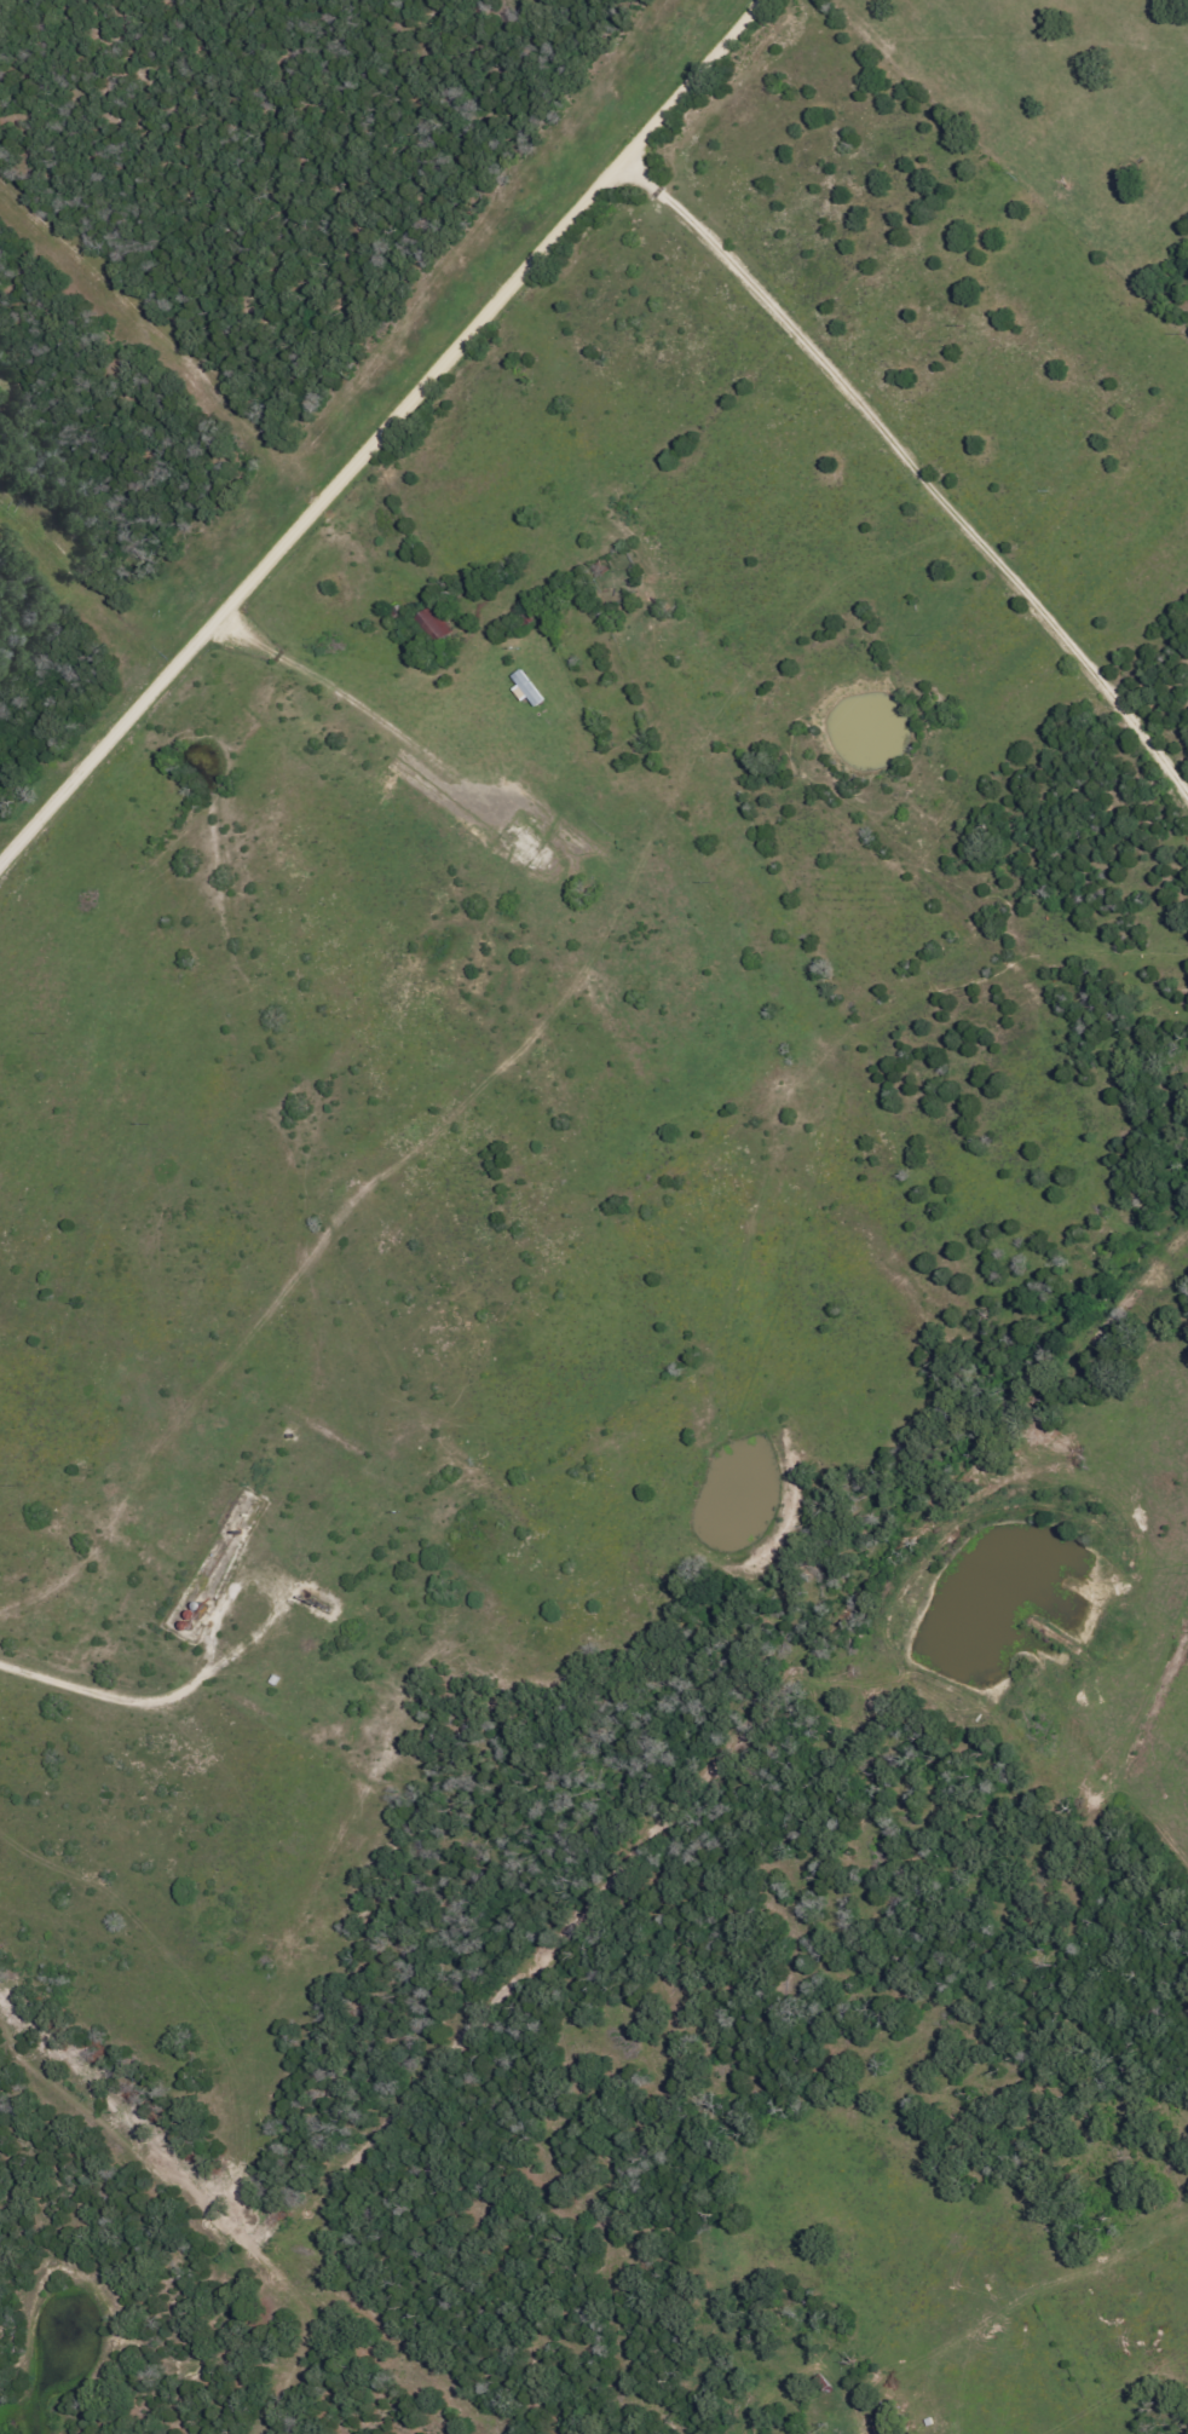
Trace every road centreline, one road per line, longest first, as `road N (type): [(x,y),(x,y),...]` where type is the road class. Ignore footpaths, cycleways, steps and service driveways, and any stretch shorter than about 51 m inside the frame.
road 1 (residential): [(0,869),(761,0)]
road 2 (residential): [(1187,792),(767,293),(619,161),(579,0)]
road 3 (residential): [(301,1500),(202,1673),(166,1698),(0,1663)]

